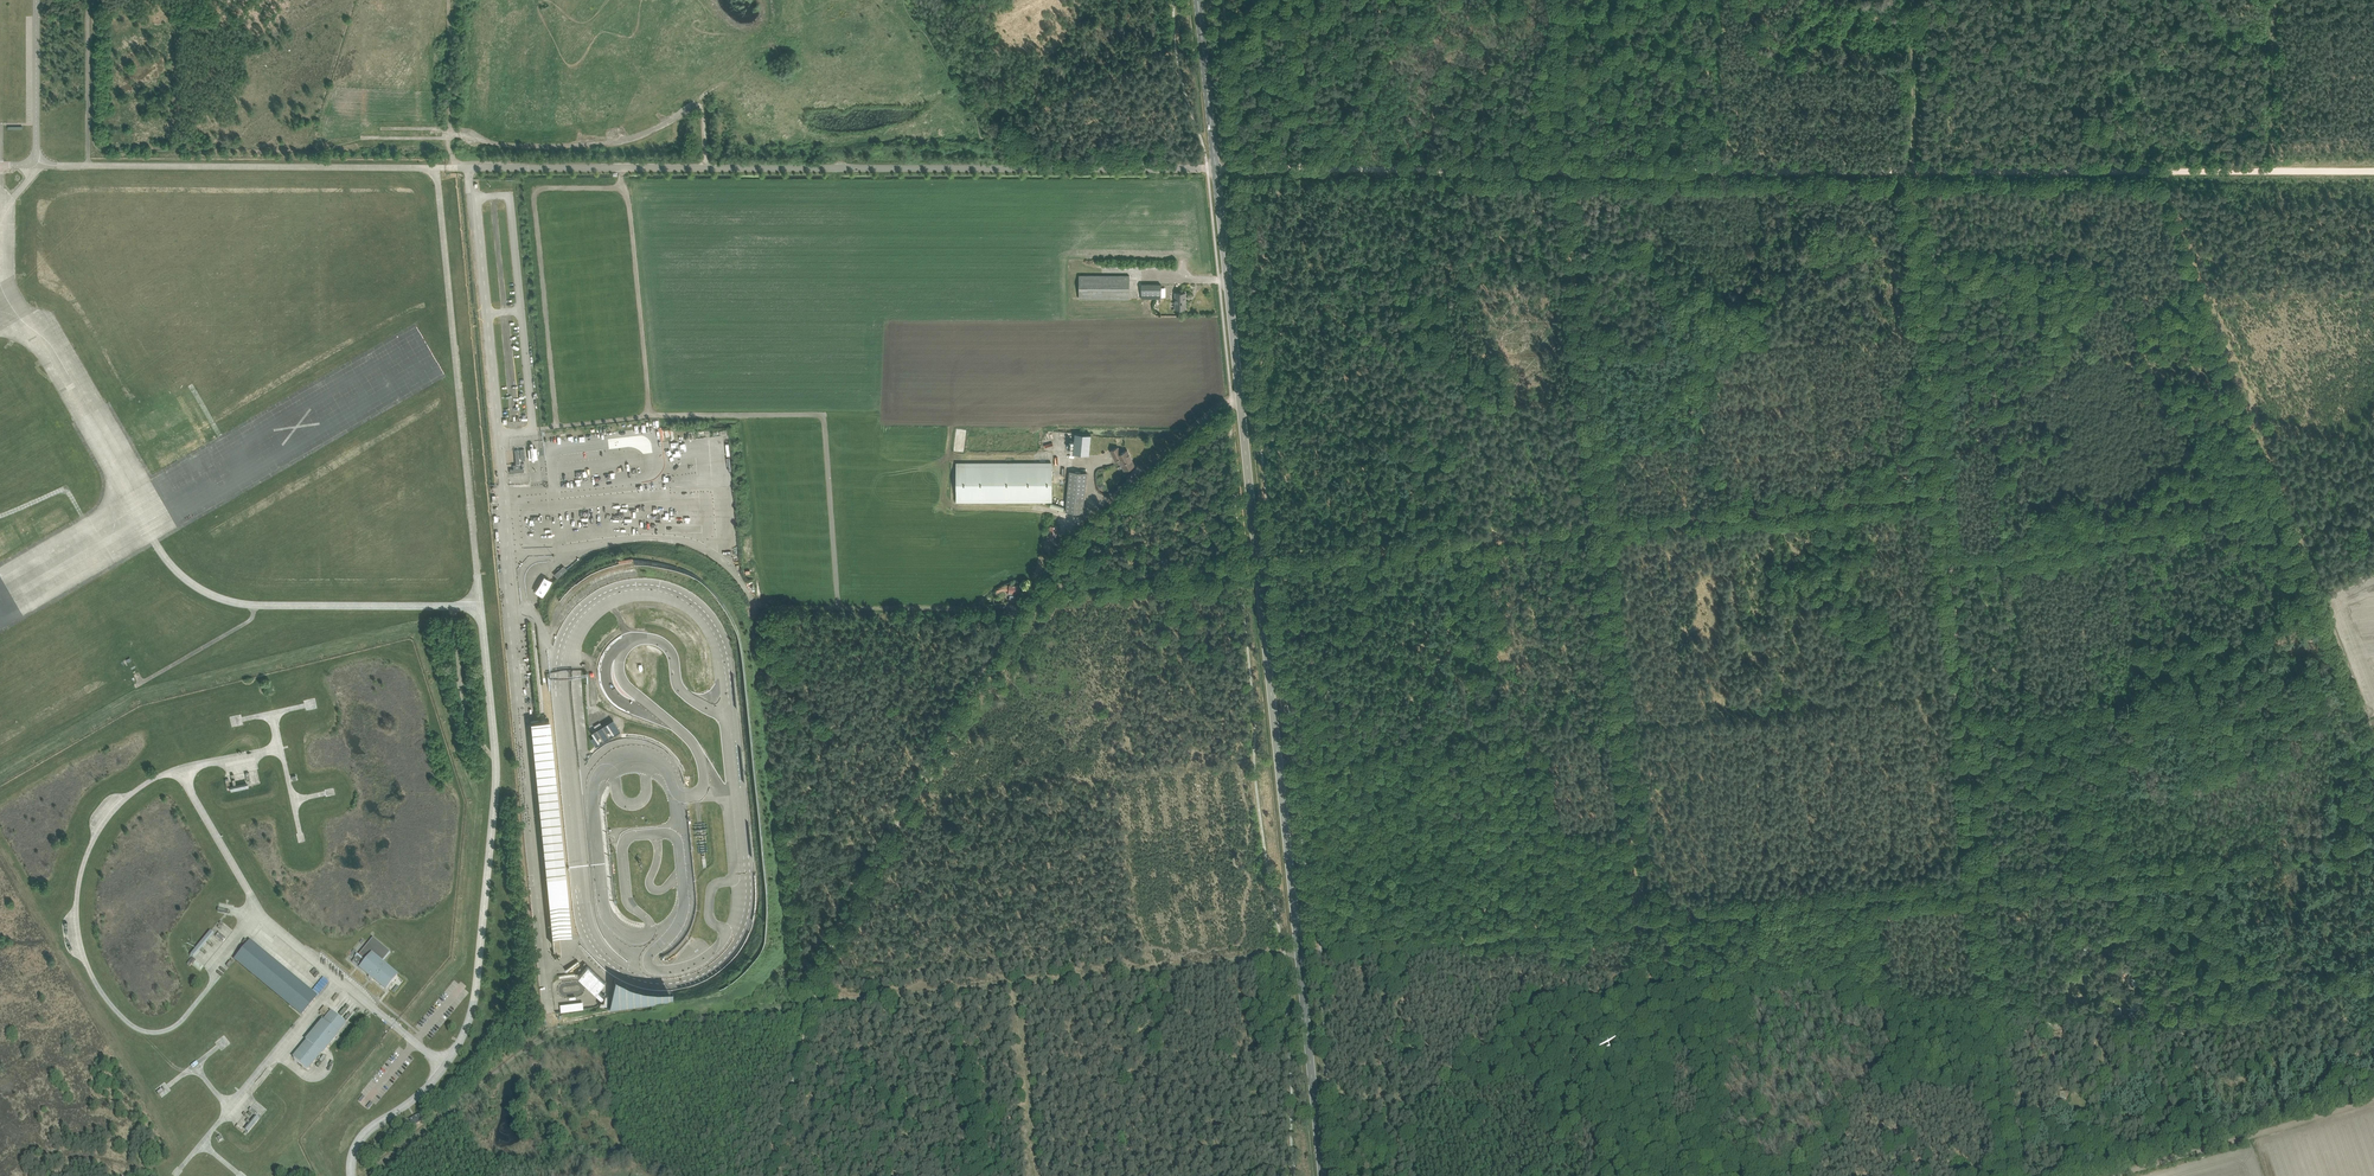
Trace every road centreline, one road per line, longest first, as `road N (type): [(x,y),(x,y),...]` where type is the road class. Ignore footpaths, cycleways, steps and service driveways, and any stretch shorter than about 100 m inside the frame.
road 1 (track): [(1621,724),(1642,919),(855,999)]
road 2 (unclassified): [(437,168),(497,761),(475,1000),(445,1067)]
road 3 (track): [(2373,171),(1564,170)]
road 4 (primary): [(1323,1175),(1240,390)]
road 5 (unclassified): [(454,168),(1218,169)]
road 6 (track): [(1666,1175),(1642,919),(1980,882)]
road 7 (track): [(1961,688),(1944,491),(1601,527)]
road 8 (track): [(369,1175),(549,1036),(811,1004)]
road 9 (track): [(811,1004),(816,968),(1016,611)]
road 10 (track): [(2168,171),(2320,576)]
road 11 (unclassified): [(437,168),(33,160)]
road 12 (track): [(1980,882),(2373,842)]
road 13 (unclassified): [(281,746),(183,768),(262,914),(338,979)]
road 14 (track): [(1571,238),(1920,244)]
road 15 (track): [(1258,564),(1601,527)]
road 16 (track): [(1950,557),(2290,499)]
road 17 (track): [(1582,352),(1239,372)]
road 18 (track): [(1961,688),(1621,724)]
road 19 (track): [(1232,169),(1547,170)]
road 20 (track): [(2008,1175),(1980,882)]
road 21 (track): [(2373,1101),(2113,1175)]
road 22 (track): [(1016,611),(757,607)]
road 23 (track): [(1920,244),(1944,491)]
road 24 (track): [(1913,0),(1920,244)]
road 25 (primary): [(1240,390),(1218,169)]
road 26 (unclassified): [(1078,525),(1240,390)]
road 27 (track): [(1601,527),(1621,724)]
road 28 (track): [(1980,882),(1961,688)]
road 29 (track): [(811,1004),(764,1175)]
road 30 (track): [(1601,527),(1582,352)]
road 31 (primary): [(1218,169),(1199,0)]
road 32 (track): [(1547,170),(1547,0)]
road 33 (unclassified): [(230,1110),(338,979)]
road 34 (unclassified): [(33,160),(36,0)]
road 35 (track): [(2320,576),(2373,725)]
road 36 (track): [(2272,15),(2273,170)]
road 37 (unclassified): [(445,1067),(362,1136),(351,1175)]
road 38 (track): [(100,0),(100,147)]
road 39 (track): [(1177,572),(1036,586)]
road 40 (unclassified): [(338,979),(445,1067)]
road 41 (track): [(452,0),(449,138)]

